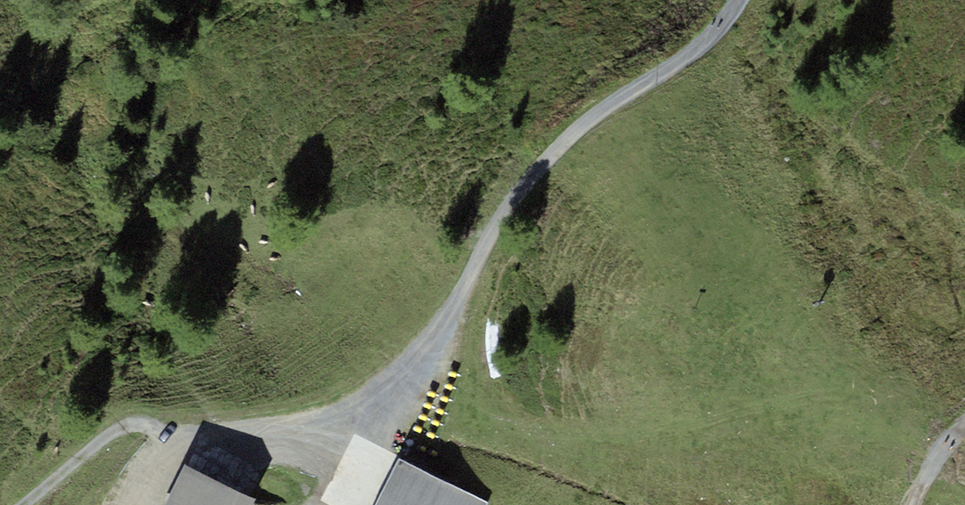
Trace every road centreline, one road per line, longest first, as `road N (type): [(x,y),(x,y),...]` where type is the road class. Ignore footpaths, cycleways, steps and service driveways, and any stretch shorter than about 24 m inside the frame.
road 1 (track): [(732,16),(578,125),(513,195),(395,387),(305,438),(172,444)]
road 2 (track): [(172,444),(132,430),(39,504)]

